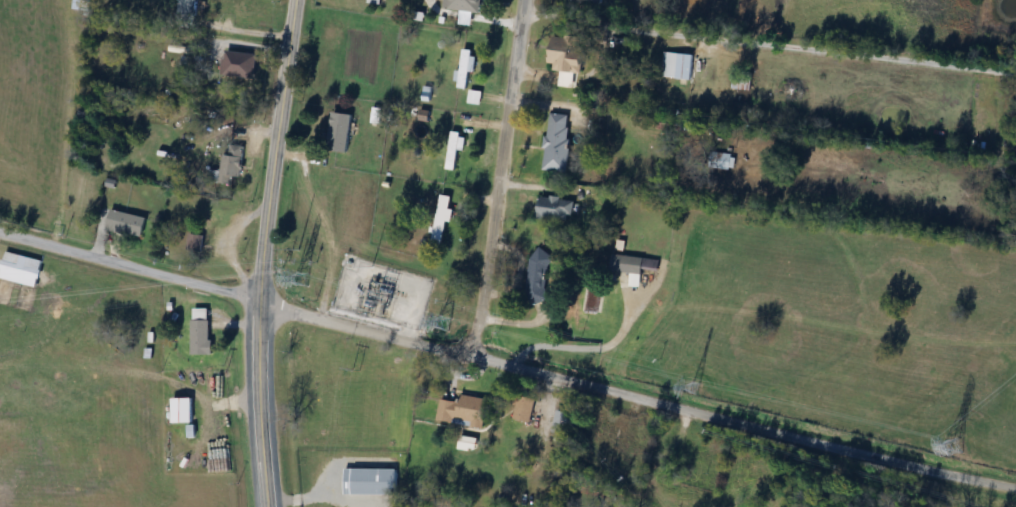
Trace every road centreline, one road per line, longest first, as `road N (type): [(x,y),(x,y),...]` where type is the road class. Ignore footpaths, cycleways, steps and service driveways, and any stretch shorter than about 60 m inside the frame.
road 1 (residential): [(1015,488),(226,293)]
road 2 (primary): [(264,437),(258,300),(295,0)]
road 3 (residential): [(468,353),(522,0)]
road 4 (residential): [(226,293),(0,231)]

